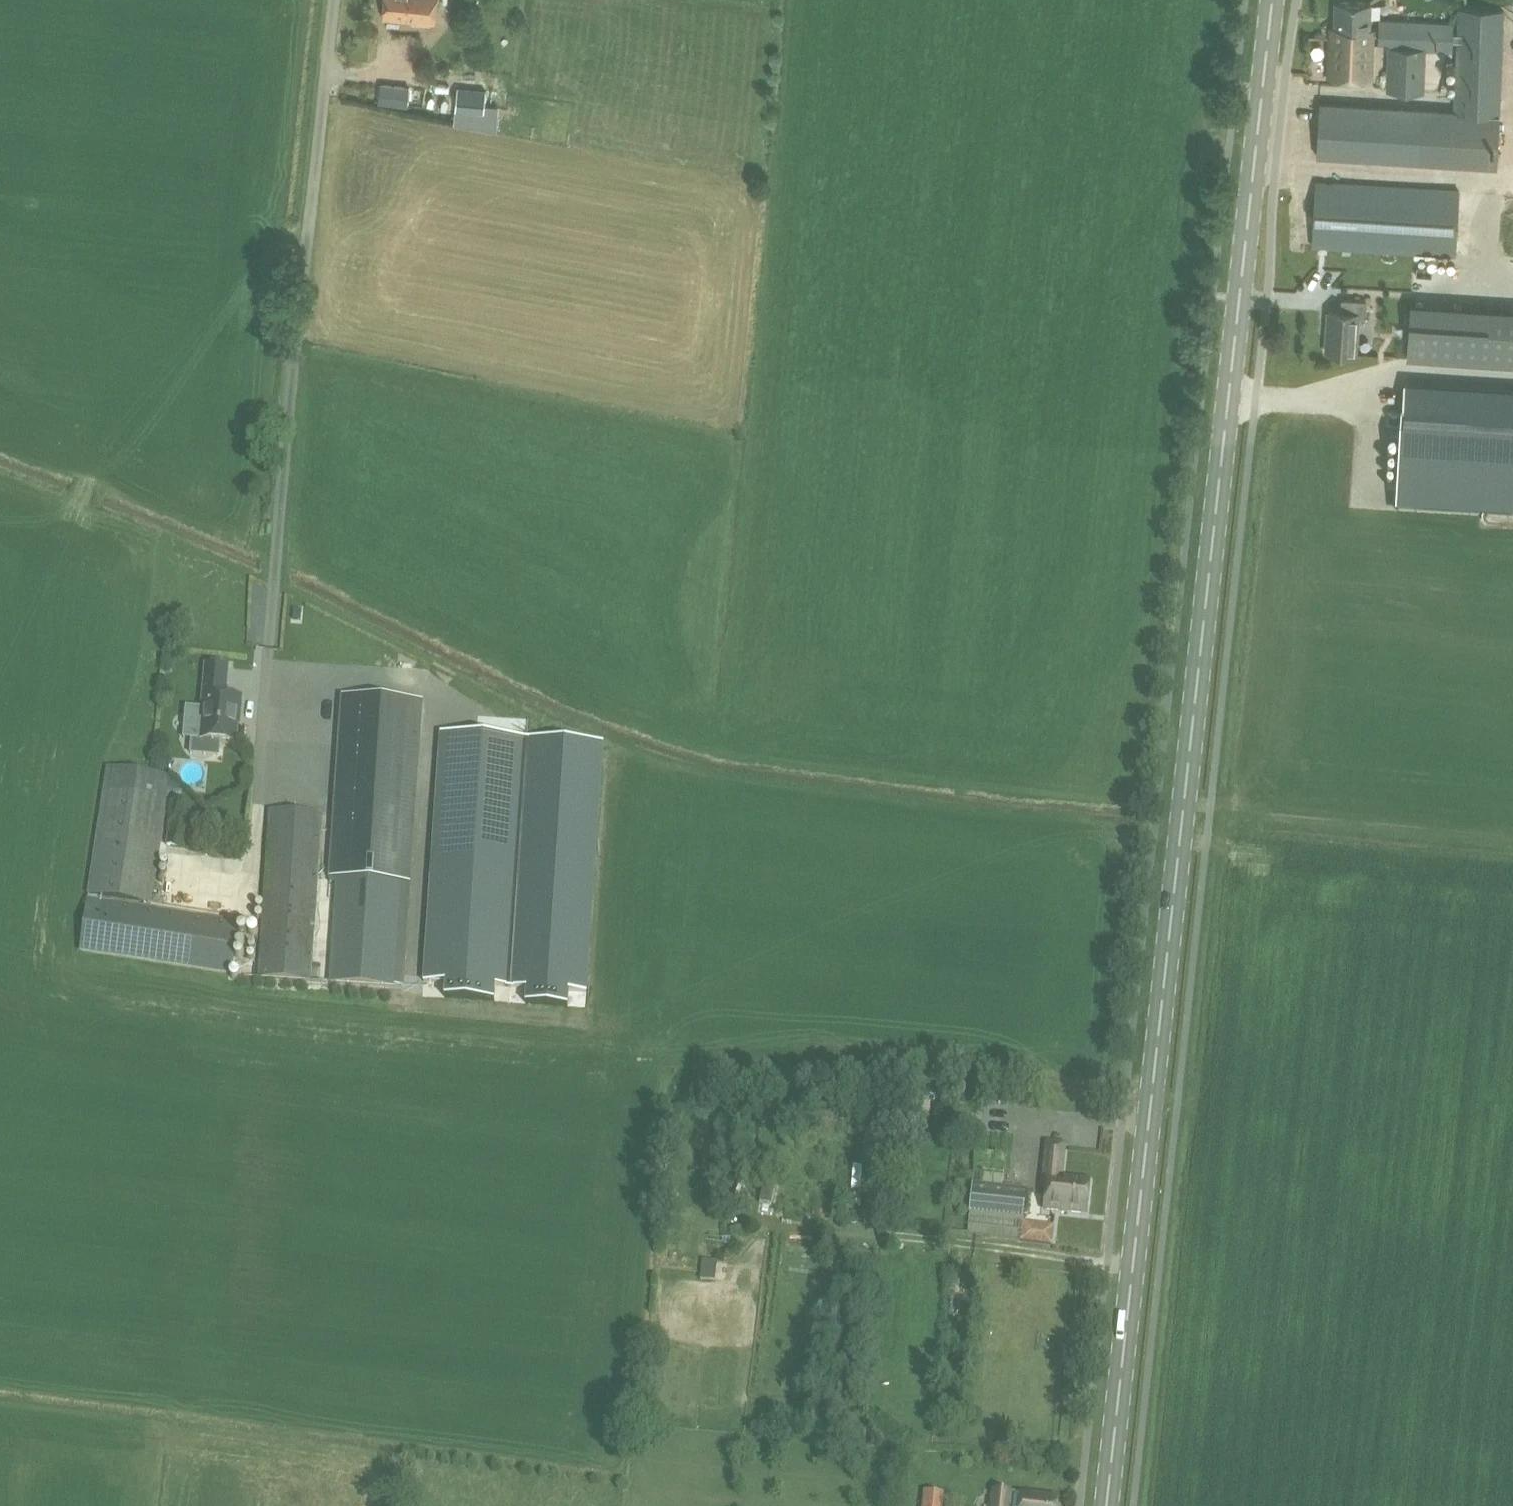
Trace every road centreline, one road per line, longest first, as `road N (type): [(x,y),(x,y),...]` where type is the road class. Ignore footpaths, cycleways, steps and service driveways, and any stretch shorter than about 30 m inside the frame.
road 1 (secondary): [(1106,1505),(1273,0)]

